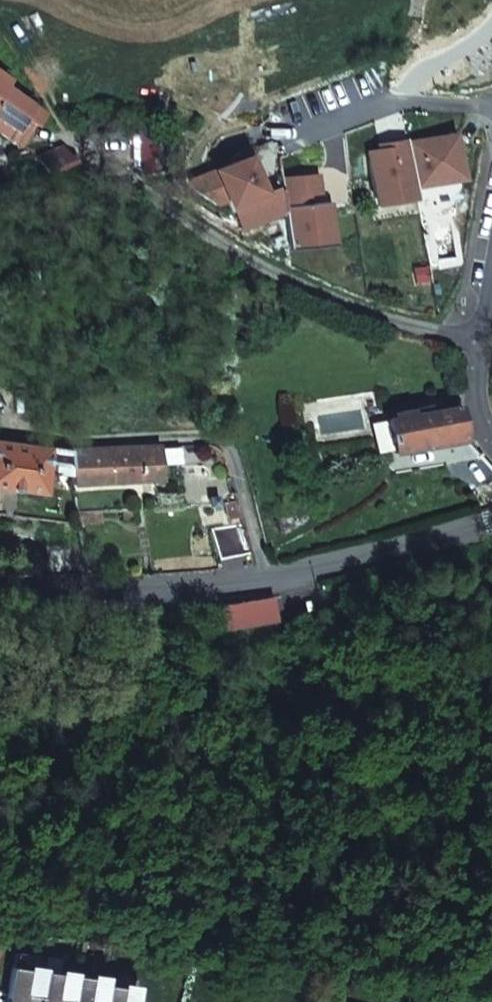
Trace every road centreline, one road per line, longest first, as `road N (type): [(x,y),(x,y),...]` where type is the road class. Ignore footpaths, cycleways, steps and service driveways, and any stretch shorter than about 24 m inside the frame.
road 1 (track): [(475,336),(368,312),(239,255),(97,157),(0,41)]
road 2 (residential): [(265,577),(222,437),(70,441),(0,434)]
road 3 (residential): [(265,577),(206,589),(0,593)]
road 4 (residential): [(491,514),(412,548),(265,577)]
road 5 (residential): [(491,107),(398,103),(281,141)]
road 6 (residential): [(491,445),(477,402),(475,336),(491,242)]

